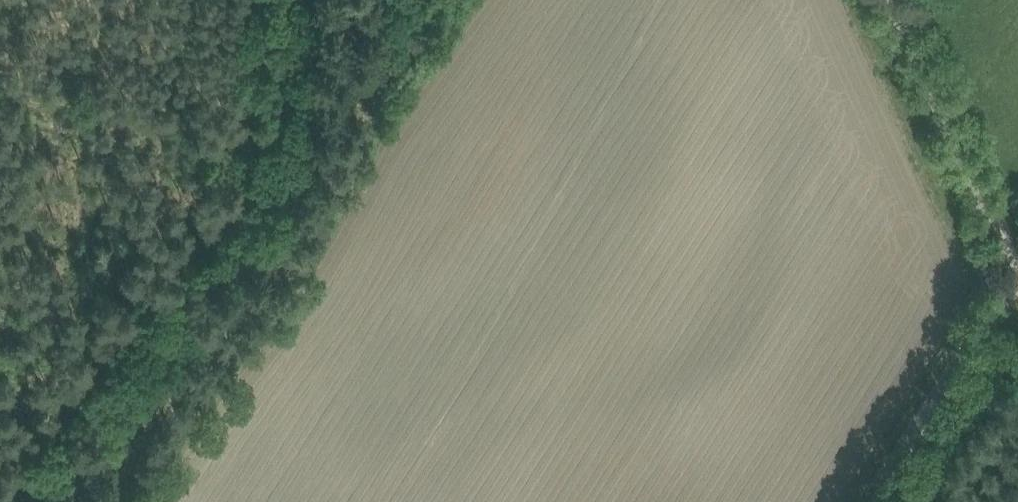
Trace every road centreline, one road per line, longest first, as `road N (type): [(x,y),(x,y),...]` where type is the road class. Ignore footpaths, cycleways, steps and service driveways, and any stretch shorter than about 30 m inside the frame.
road 1 (track): [(0,99),(254,164),(32,501)]
road 2 (unclassified): [(1016,268),(895,0)]
road 3 (unclassified): [(865,501),(1016,268)]
road 4 (track): [(256,0),(254,164)]

